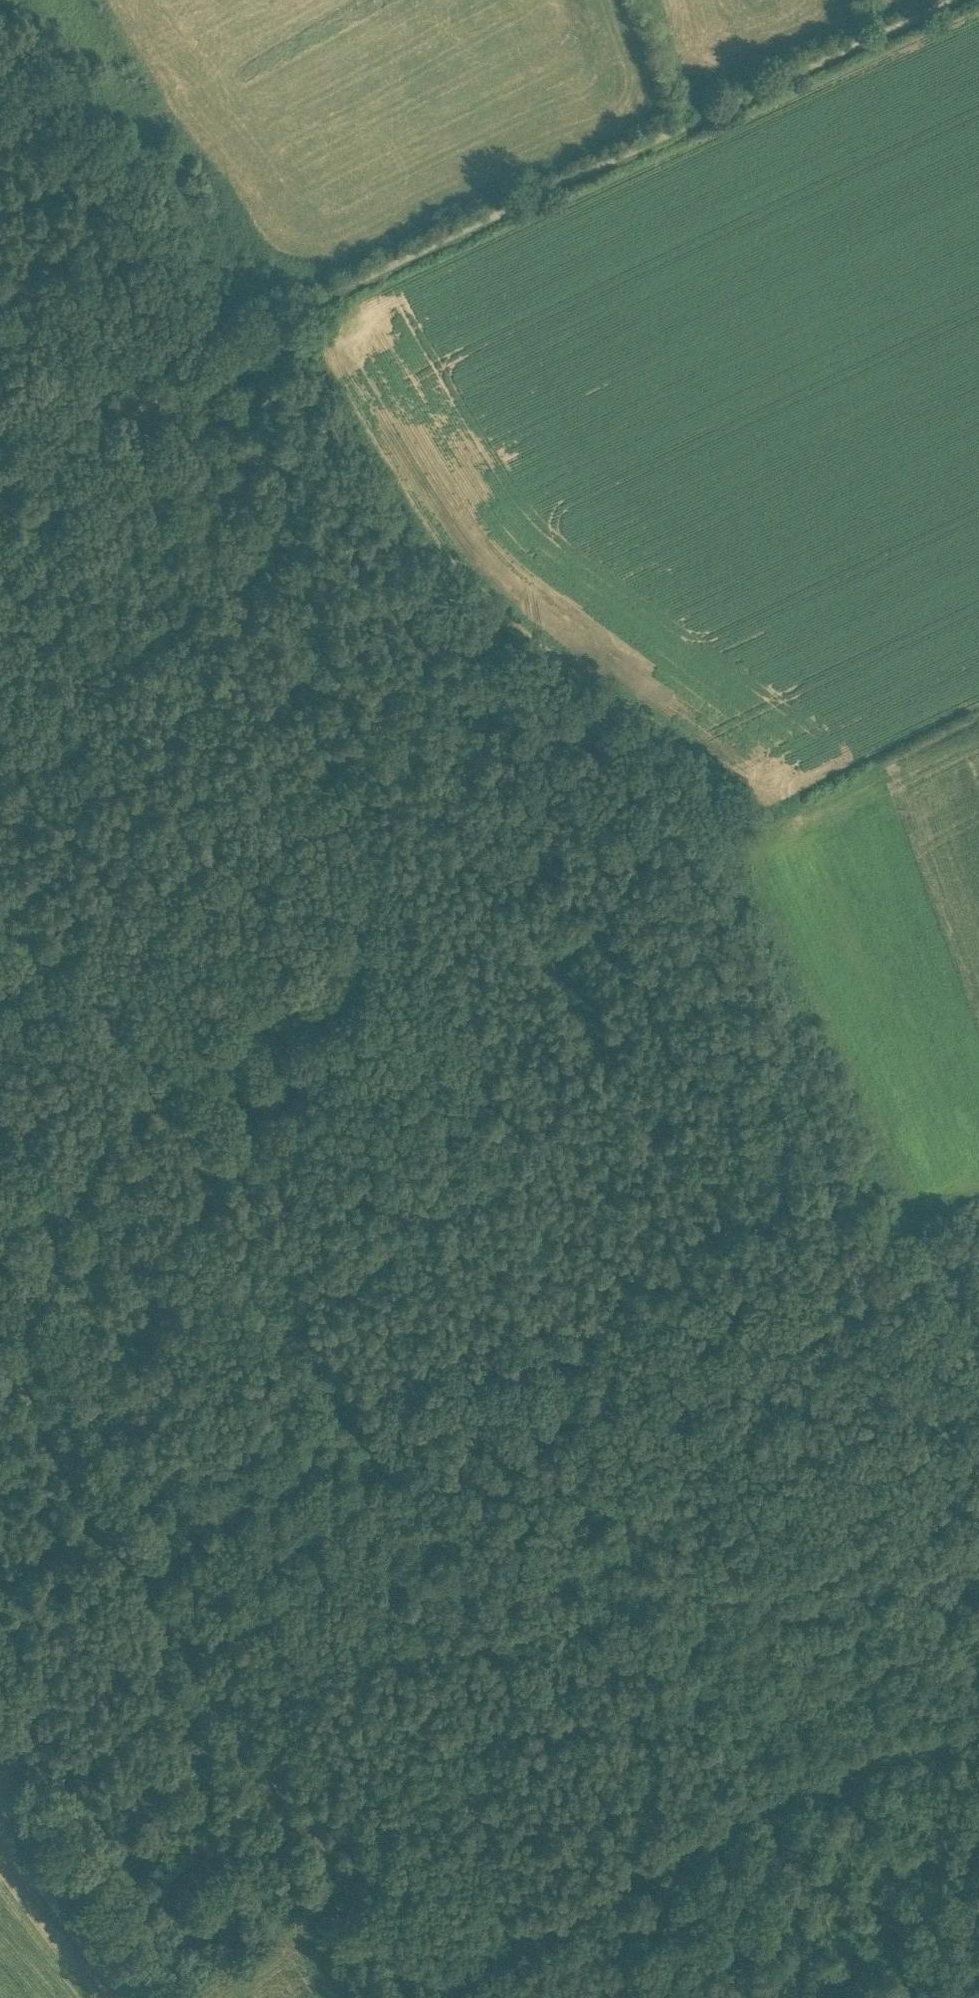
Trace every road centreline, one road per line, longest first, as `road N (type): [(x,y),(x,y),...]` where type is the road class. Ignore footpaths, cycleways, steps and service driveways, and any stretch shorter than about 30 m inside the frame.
road 1 (track): [(444,1989),(327,1849),(0,1351)]
road 2 (track): [(978,1723),(917,1738),(683,1841)]
road 3 (track): [(683,1841),(547,1906),(444,1989)]
road 4 (track): [(0,1574),(98,1500)]

